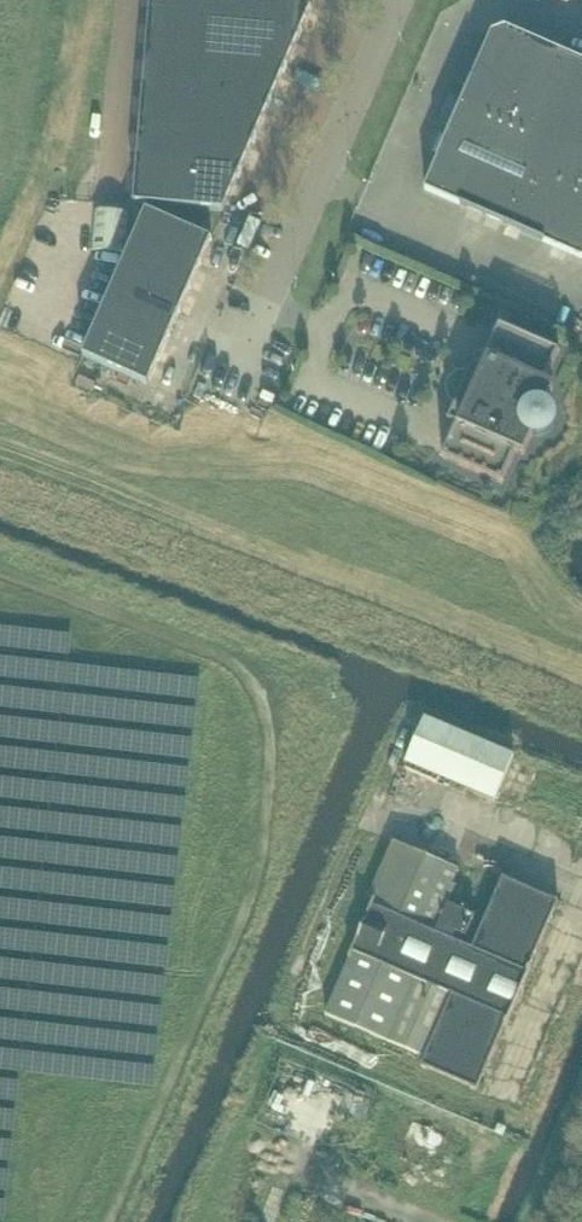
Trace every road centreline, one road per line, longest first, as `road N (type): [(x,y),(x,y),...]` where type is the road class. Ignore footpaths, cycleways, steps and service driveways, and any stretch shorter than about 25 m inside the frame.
road 1 (unclassified): [(400,0),(231,387)]

